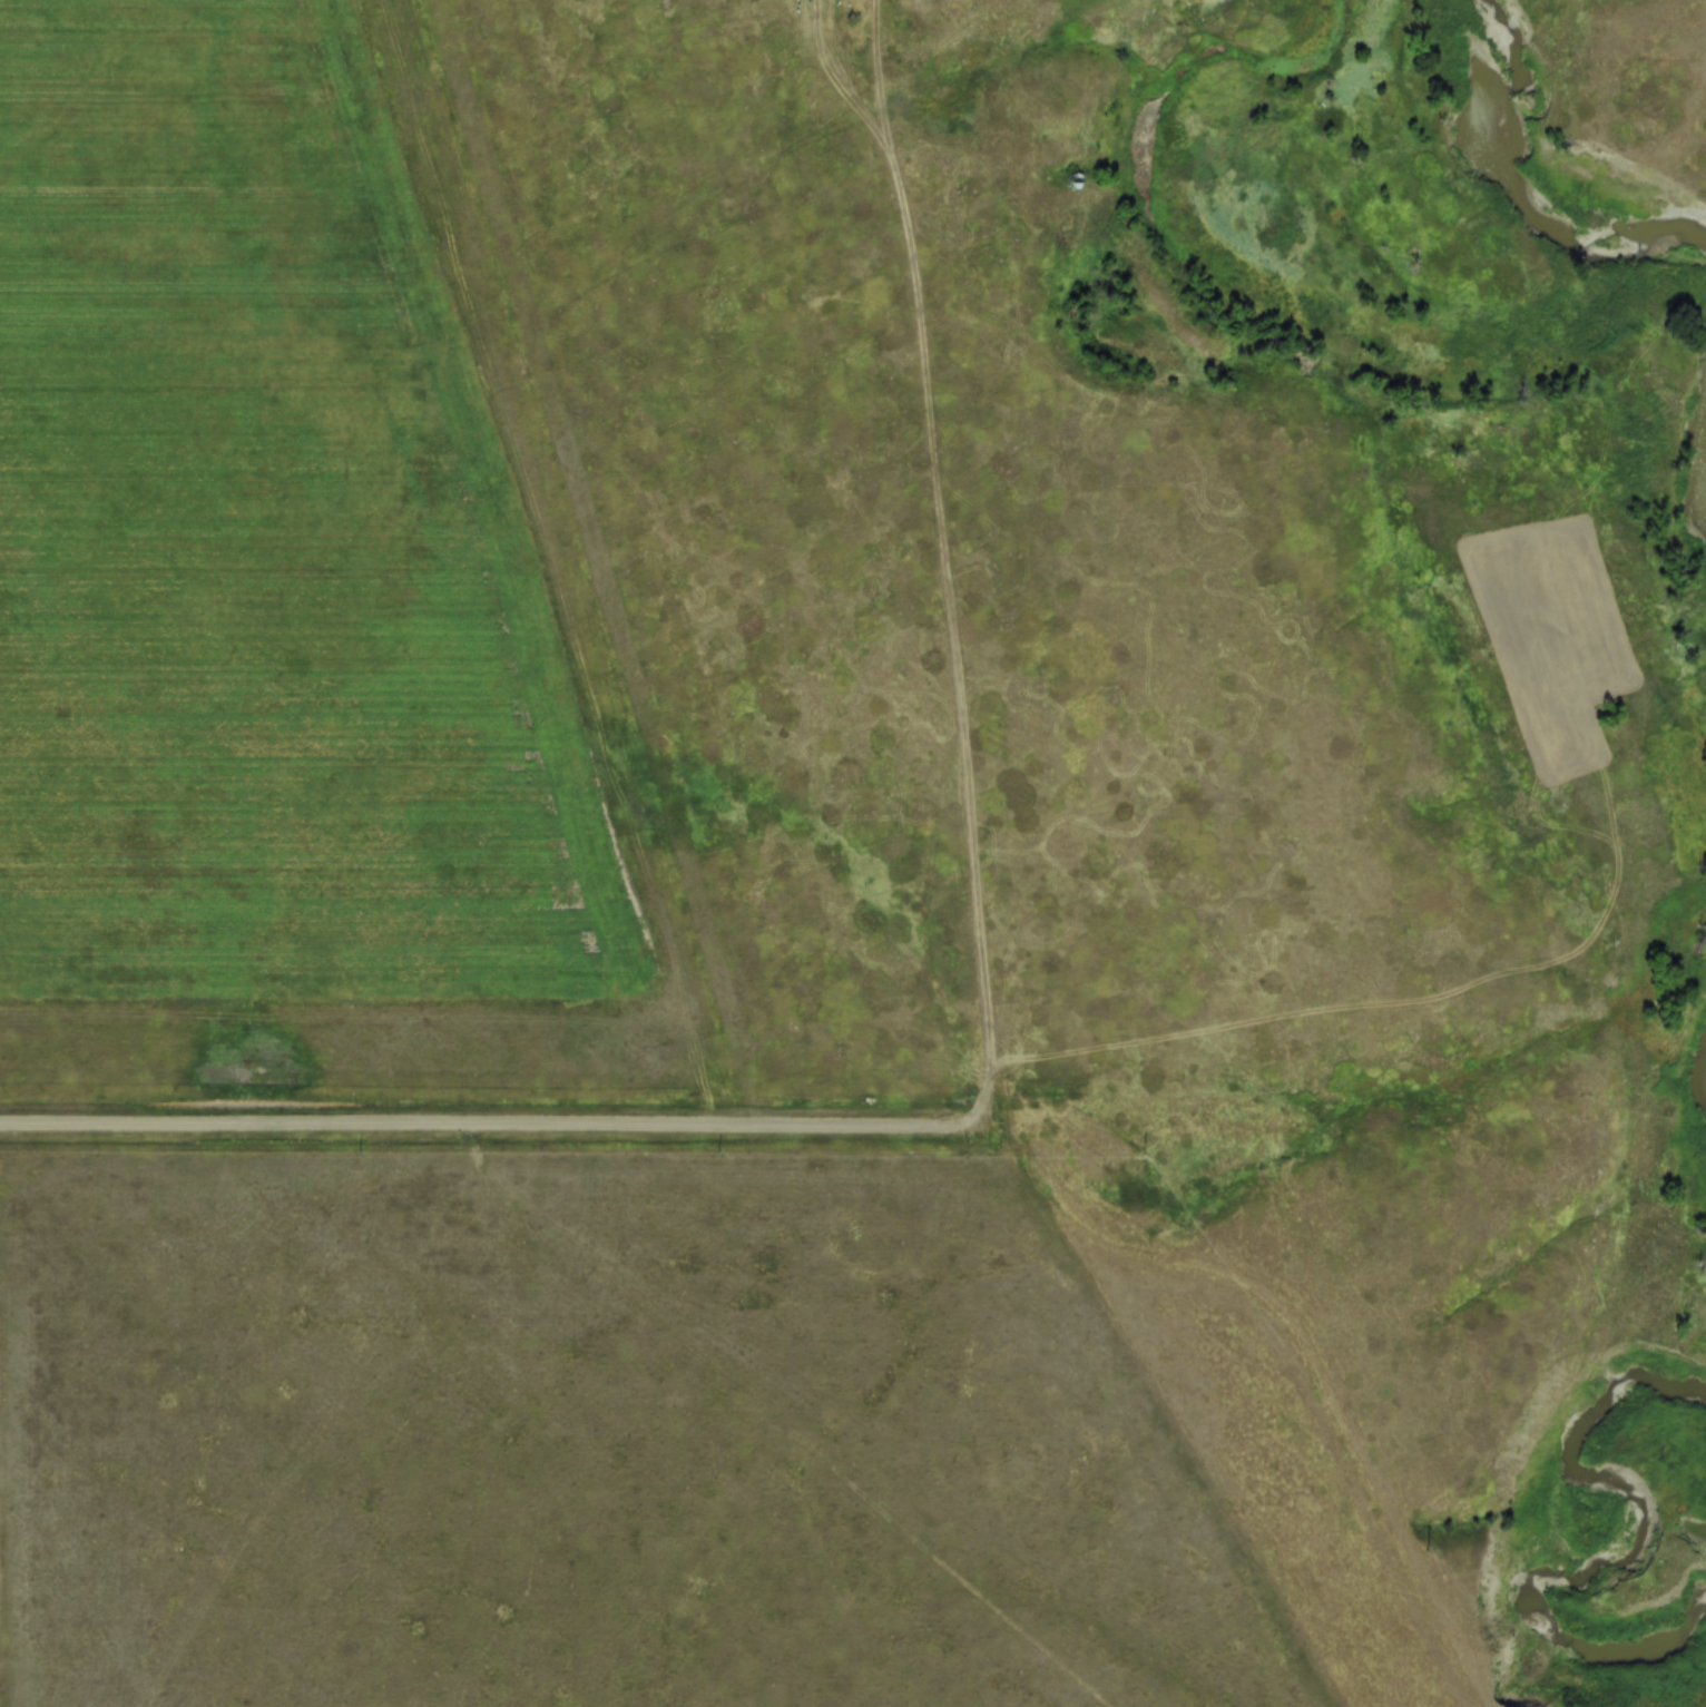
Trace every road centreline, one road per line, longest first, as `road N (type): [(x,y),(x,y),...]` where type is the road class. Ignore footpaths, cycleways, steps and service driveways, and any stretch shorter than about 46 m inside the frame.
road 1 (residential): [(1511,1706),(1483,1507),(1429,1385),(1324,1259),(1248,1209),(1134,1183),(1009,1119),(594,70),(571,49),(553,0)]
road 2 (residential): [(0,1121),(1009,1119)]

